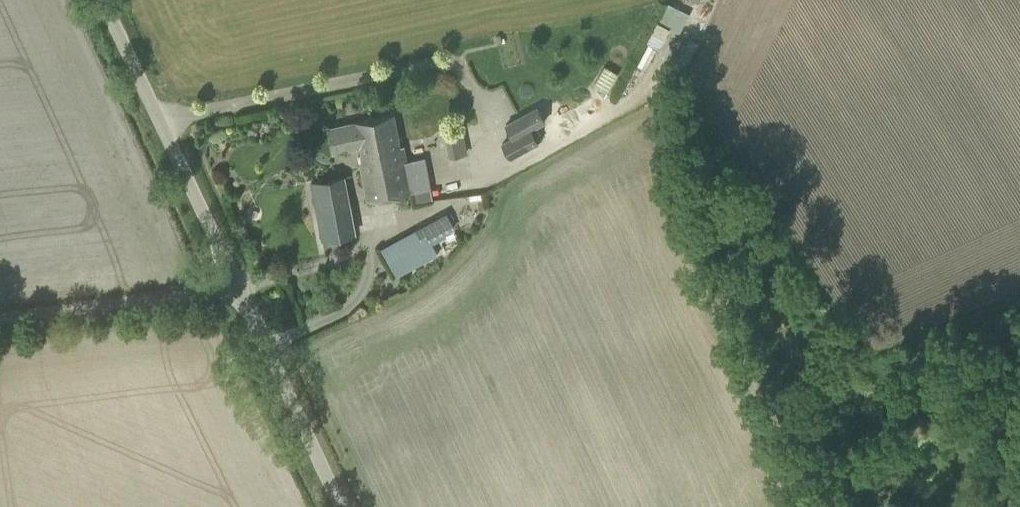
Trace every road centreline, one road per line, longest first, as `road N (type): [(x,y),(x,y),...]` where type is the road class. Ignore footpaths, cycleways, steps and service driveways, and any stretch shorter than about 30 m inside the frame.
road 1 (unclassified): [(103,0),(341,506)]

